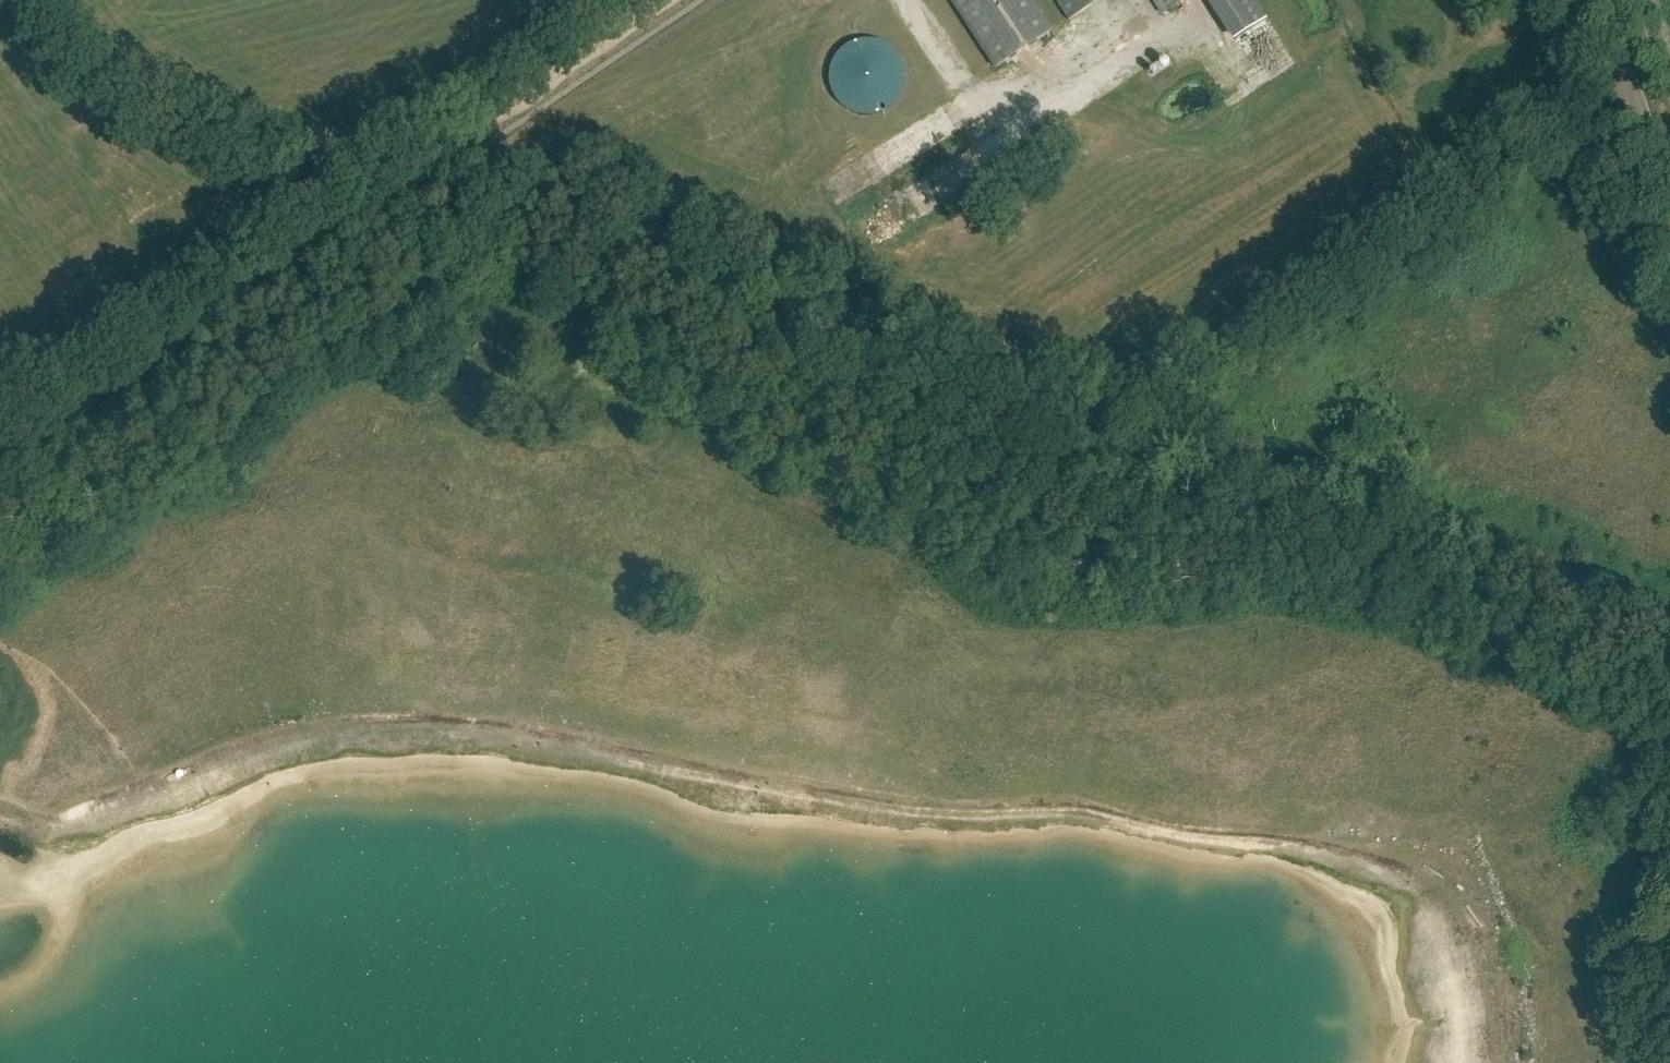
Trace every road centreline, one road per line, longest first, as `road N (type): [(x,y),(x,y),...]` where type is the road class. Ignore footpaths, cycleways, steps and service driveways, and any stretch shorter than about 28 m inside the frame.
road 1 (track): [(0,450),(669,0)]
road 2 (tertiary): [(1669,205),(1596,0)]

